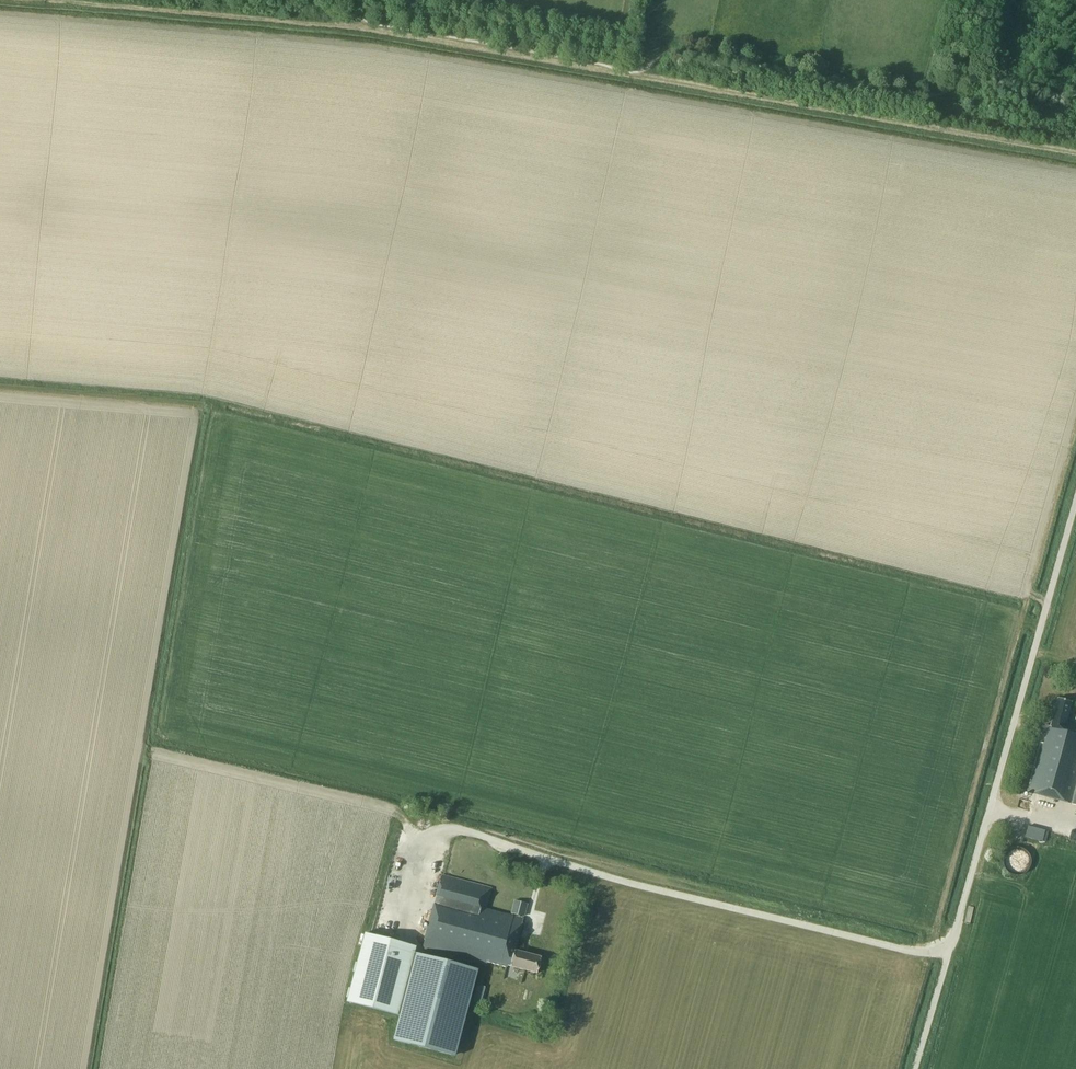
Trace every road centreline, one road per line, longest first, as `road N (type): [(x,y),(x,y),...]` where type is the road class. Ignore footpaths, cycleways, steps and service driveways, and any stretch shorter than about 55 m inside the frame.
road 1 (unclassified): [(915,1068),(1075,498)]

